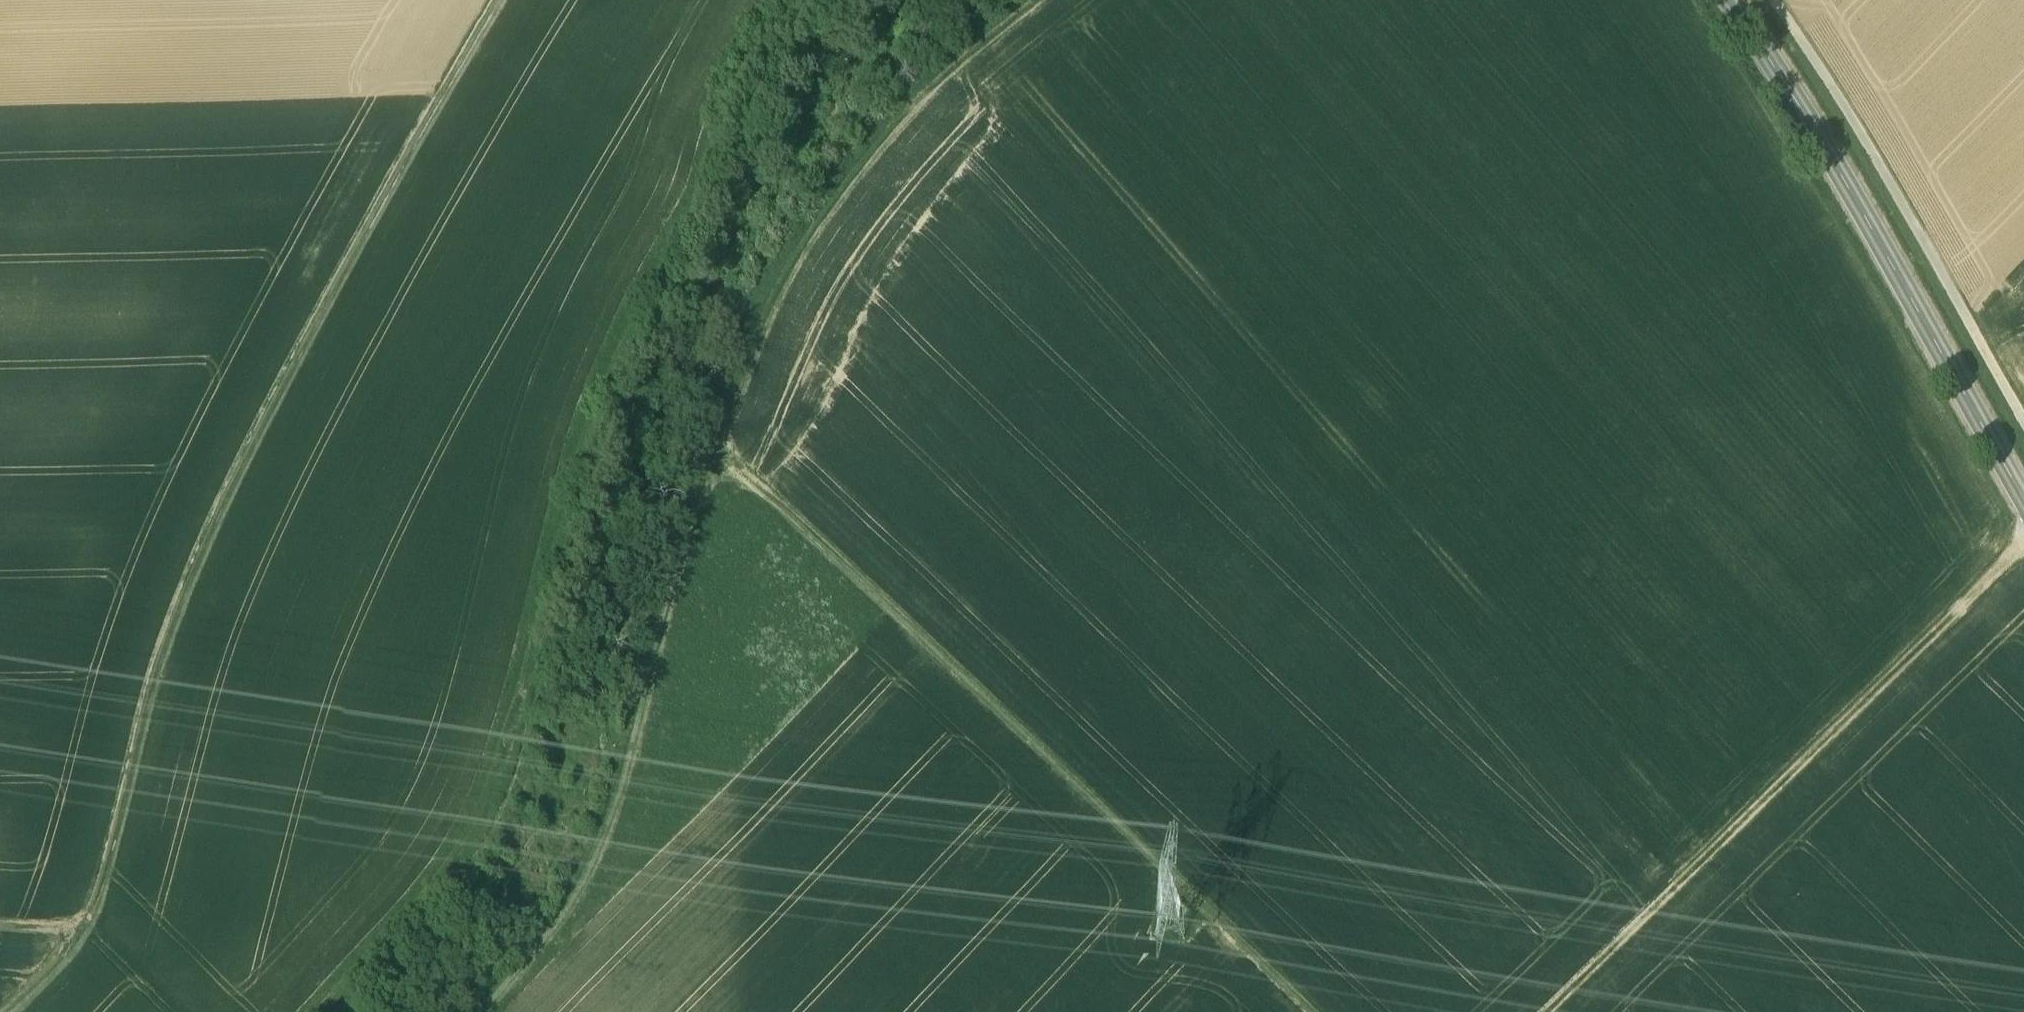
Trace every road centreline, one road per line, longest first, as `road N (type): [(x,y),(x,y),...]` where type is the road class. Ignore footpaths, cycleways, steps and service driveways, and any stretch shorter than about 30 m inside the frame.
road 1 (track): [(489,1011),(554,937),(613,826),(680,560),(763,329),(804,240),(963,55),(1038,0)]
road 2 (track): [(499,0),(225,502),(153,680),(94,912),(0,1008)]
road 3 (track): [(721,445),(1319,1011)]
road 4 (track): [(1546,1011),(2023,539)]
road 5 (tertiary): [(1736,0),(2023,495)]
road 6 (track): [(2023,419),(1850,112),(1776,0)]

